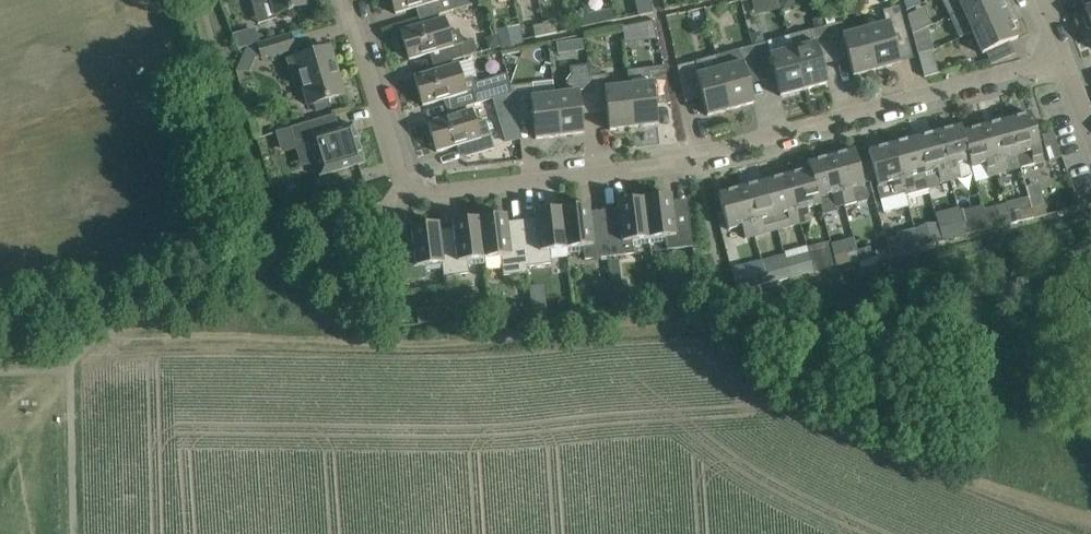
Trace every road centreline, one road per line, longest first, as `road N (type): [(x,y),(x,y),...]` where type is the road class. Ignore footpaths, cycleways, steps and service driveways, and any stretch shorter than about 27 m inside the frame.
road 1 (residential): [(1062,59),(695,159),(423,194),(391,162),(340,0)]

